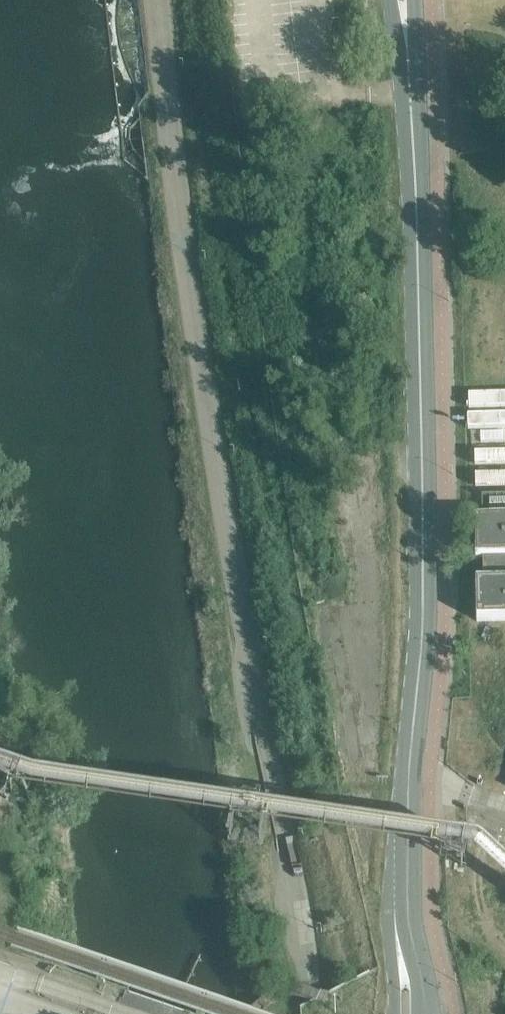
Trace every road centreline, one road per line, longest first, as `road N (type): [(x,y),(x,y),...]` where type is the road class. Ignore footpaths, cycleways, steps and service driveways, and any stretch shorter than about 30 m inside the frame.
road 1 (tertiary): [(426,1013),(405,803),(423,631),(415,117),(401,0)]

